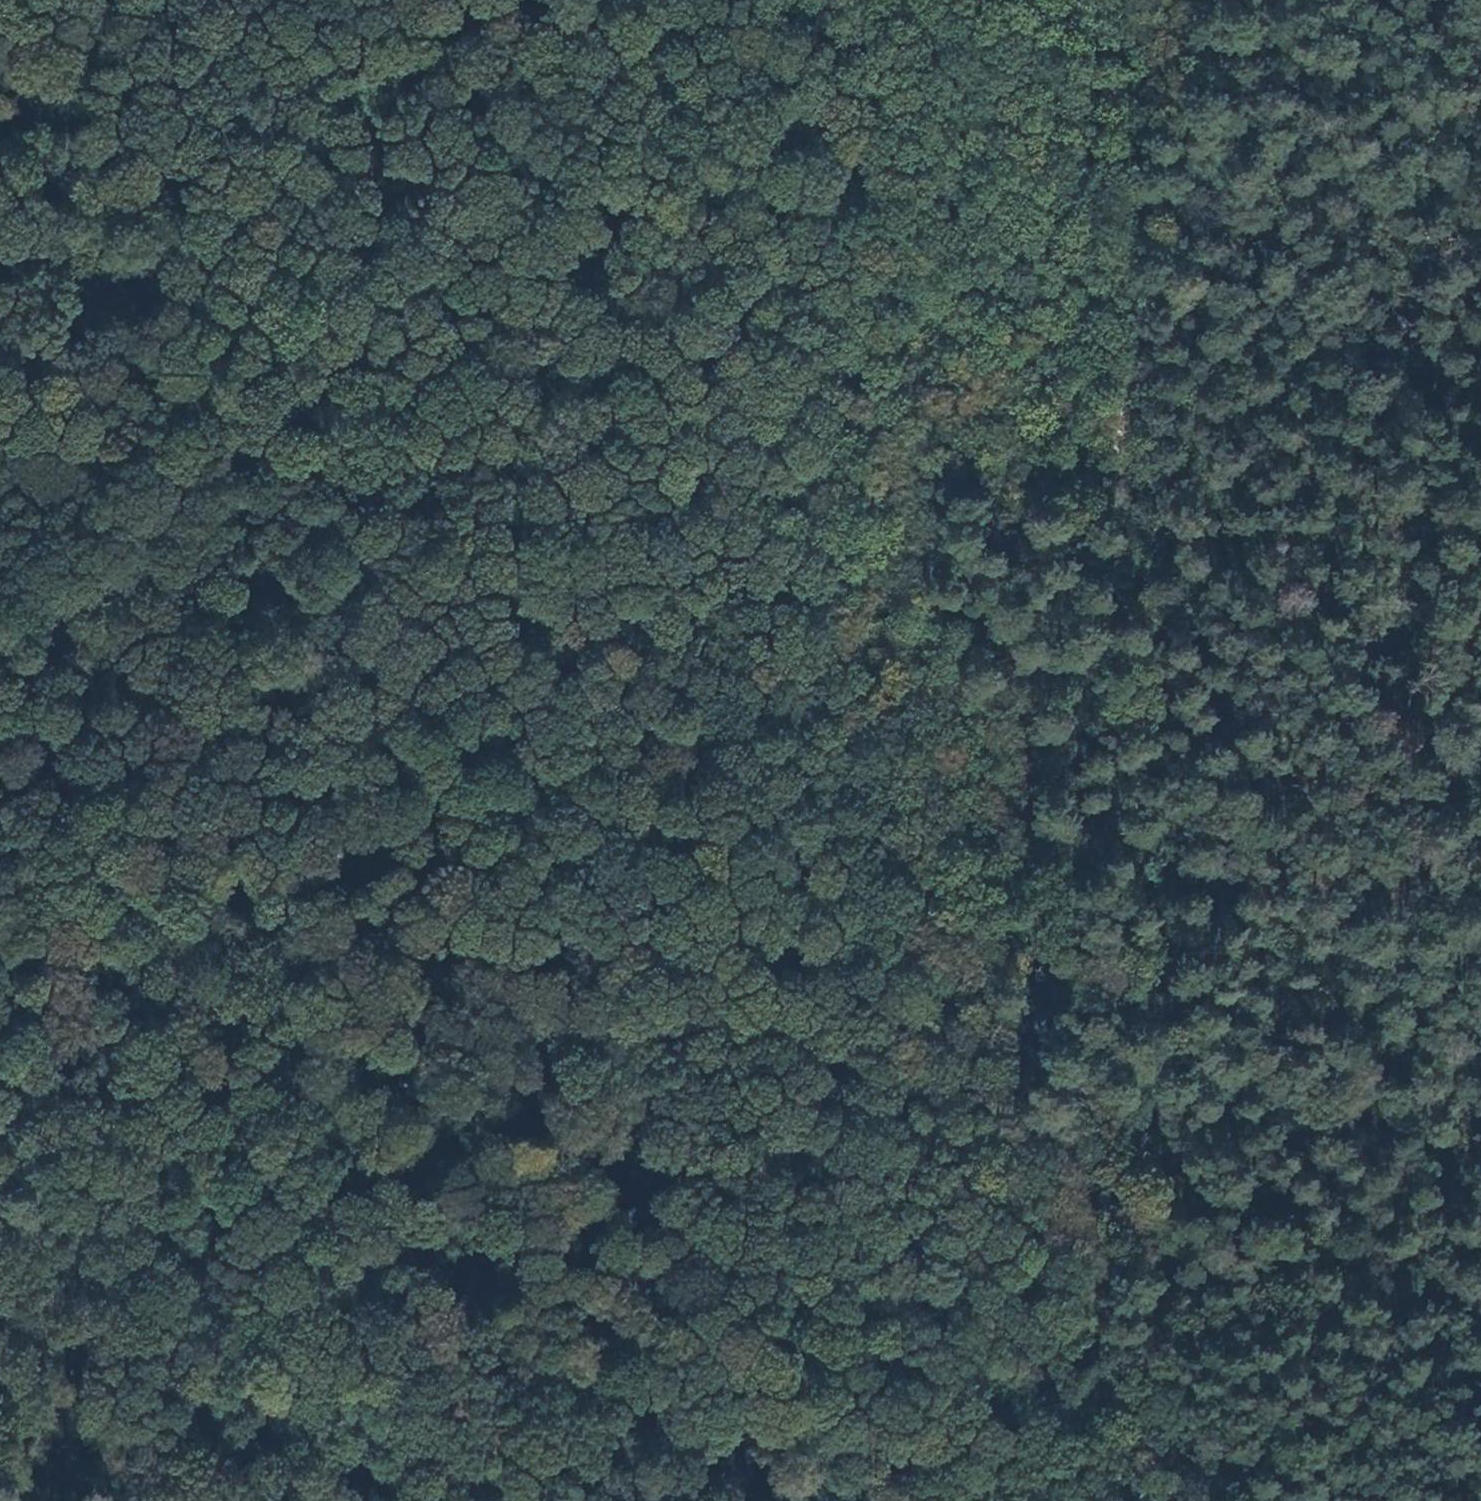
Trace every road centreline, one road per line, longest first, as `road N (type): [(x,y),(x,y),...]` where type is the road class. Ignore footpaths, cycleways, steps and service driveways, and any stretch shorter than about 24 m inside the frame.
road 1 (track): [(1159,1500),(1137,274),(1118,0)]

